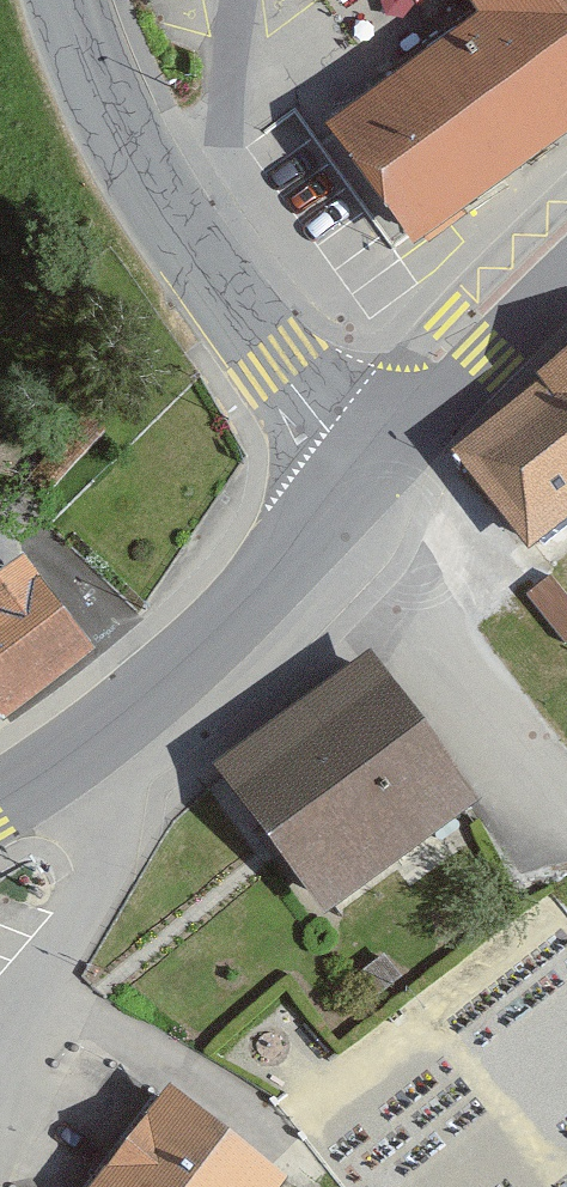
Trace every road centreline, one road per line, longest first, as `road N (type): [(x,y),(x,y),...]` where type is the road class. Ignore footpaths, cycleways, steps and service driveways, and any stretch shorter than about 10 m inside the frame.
road 1 (tertiary): [(65,0),(104,102),(171,220),(370,473)]
road 2 (secondary): [(82,749),(178,673),(370,473)]
road 3 (residential): [(82,749),(109,800),(108,845),(0,1089)]
road 4 (secondary): [(370,473),(566,283)]

